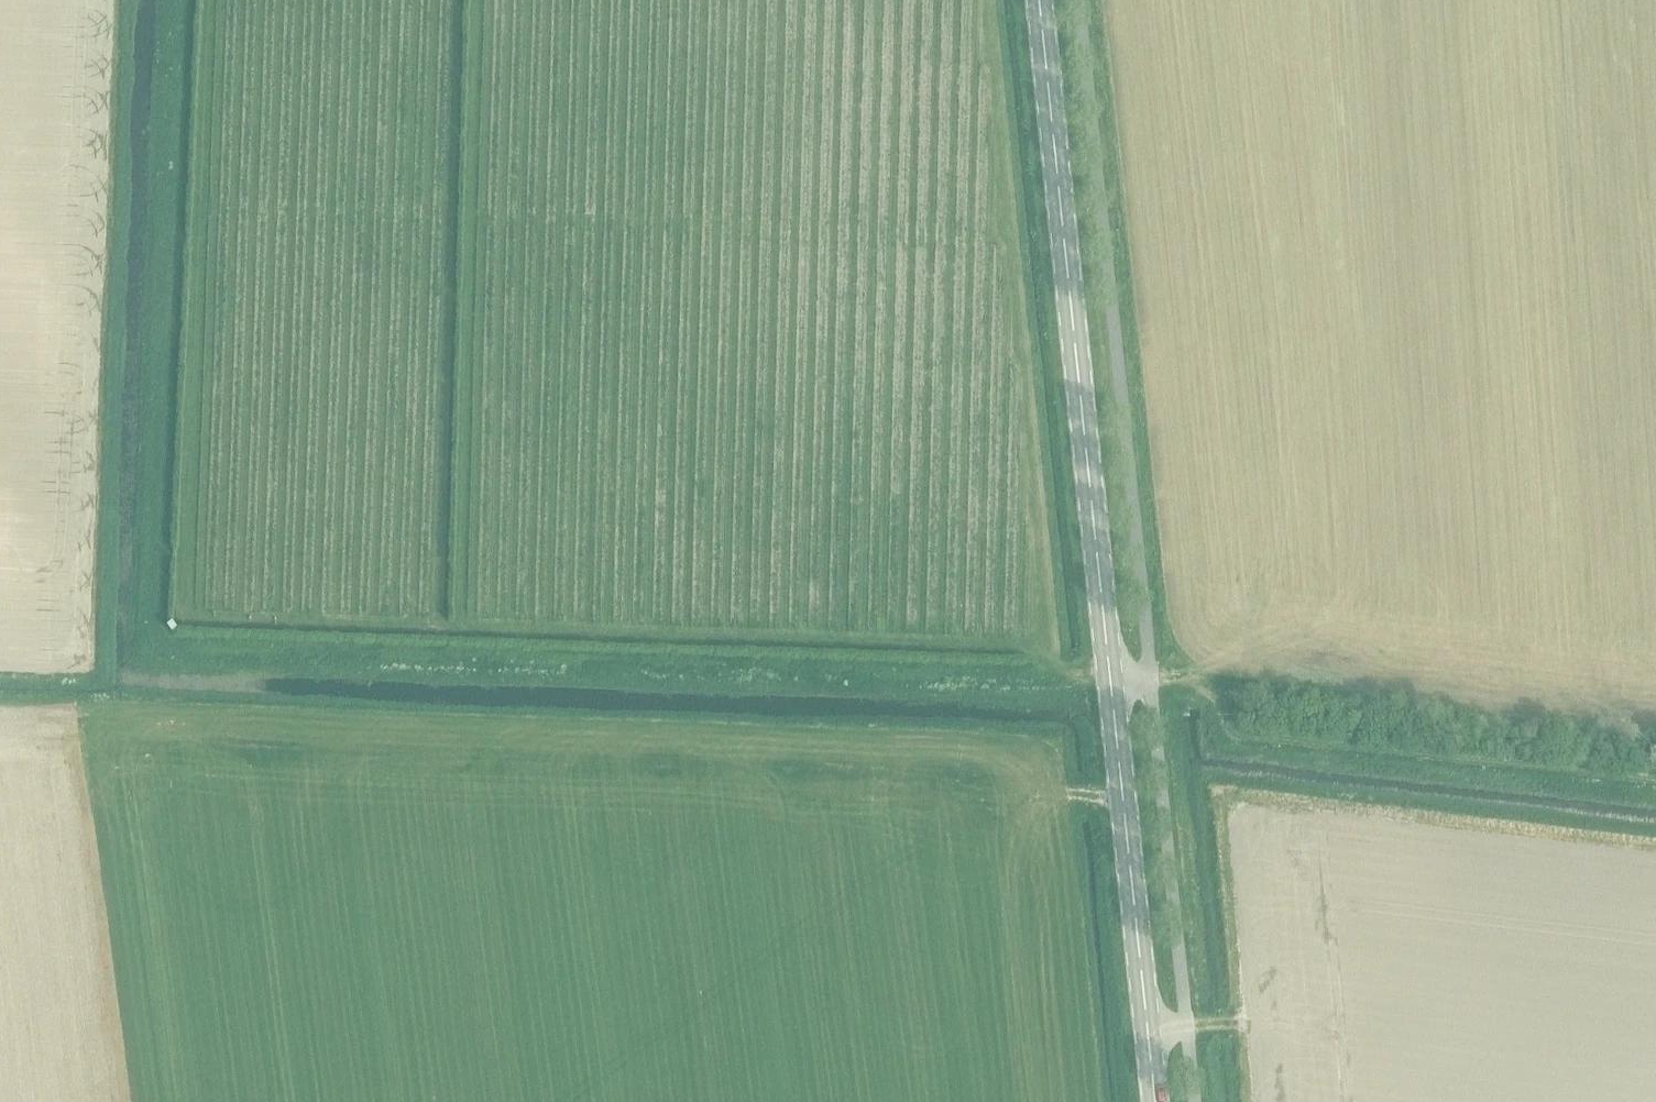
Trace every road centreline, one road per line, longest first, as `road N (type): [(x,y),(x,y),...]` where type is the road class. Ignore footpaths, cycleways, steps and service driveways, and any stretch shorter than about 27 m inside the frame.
road 1 (track): [(182,0),(159,650),(1110,677)]
road 2 (tertiary): [(1157,1101),(1040,0)]

